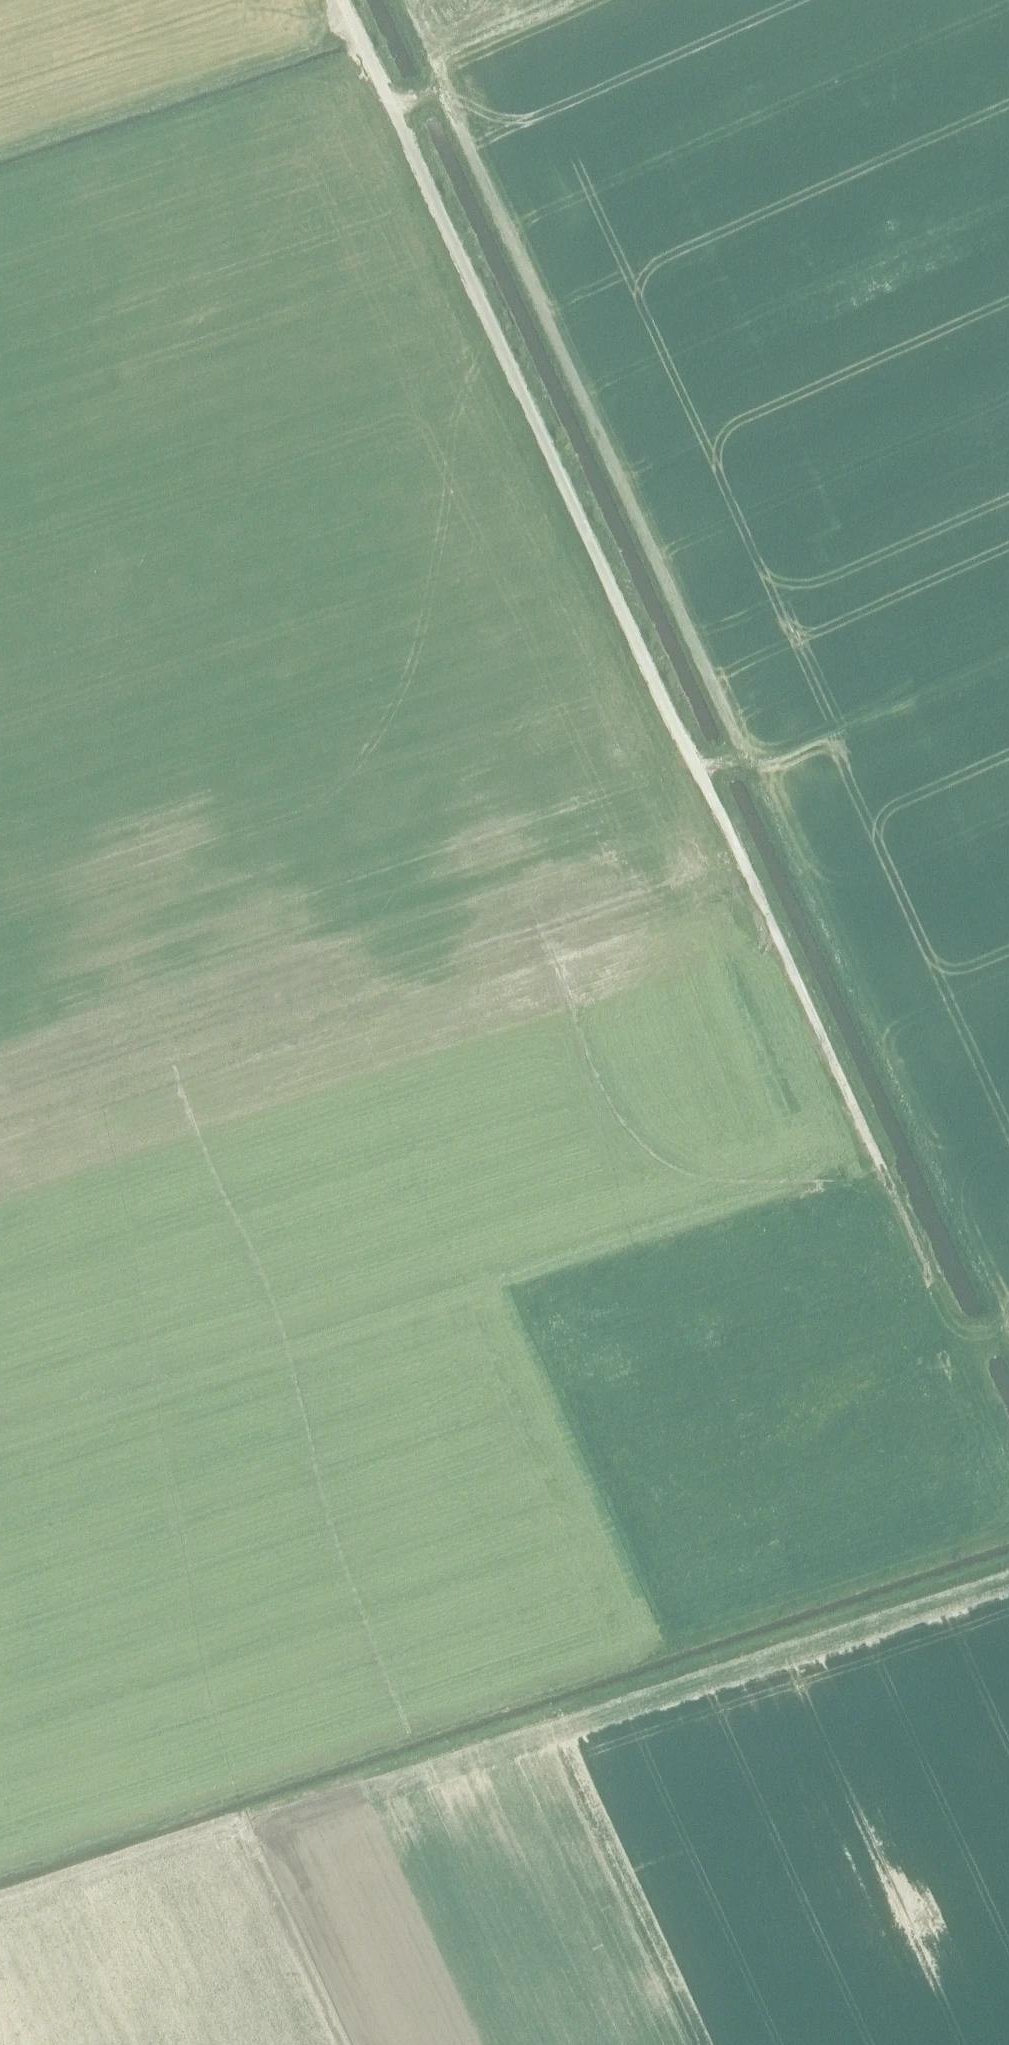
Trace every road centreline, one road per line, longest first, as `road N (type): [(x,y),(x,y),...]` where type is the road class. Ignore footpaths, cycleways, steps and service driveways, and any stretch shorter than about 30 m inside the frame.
road 1 (unclassified): [(880,1164),(346,0)]
road 2 (track): [(832,1397),(935,1309),(935,1278),(880,1164)]

